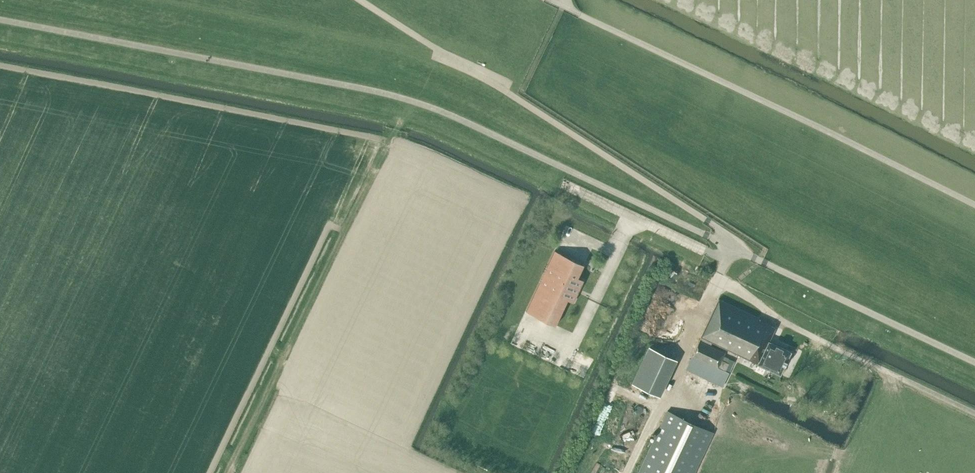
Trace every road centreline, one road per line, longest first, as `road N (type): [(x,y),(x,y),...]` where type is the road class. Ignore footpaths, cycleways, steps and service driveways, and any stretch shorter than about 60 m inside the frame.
road 1 (unclassified): [(730,246),(403,98),(0,19)]
road 2 (unclassified): [(730,246),(974,362)]

